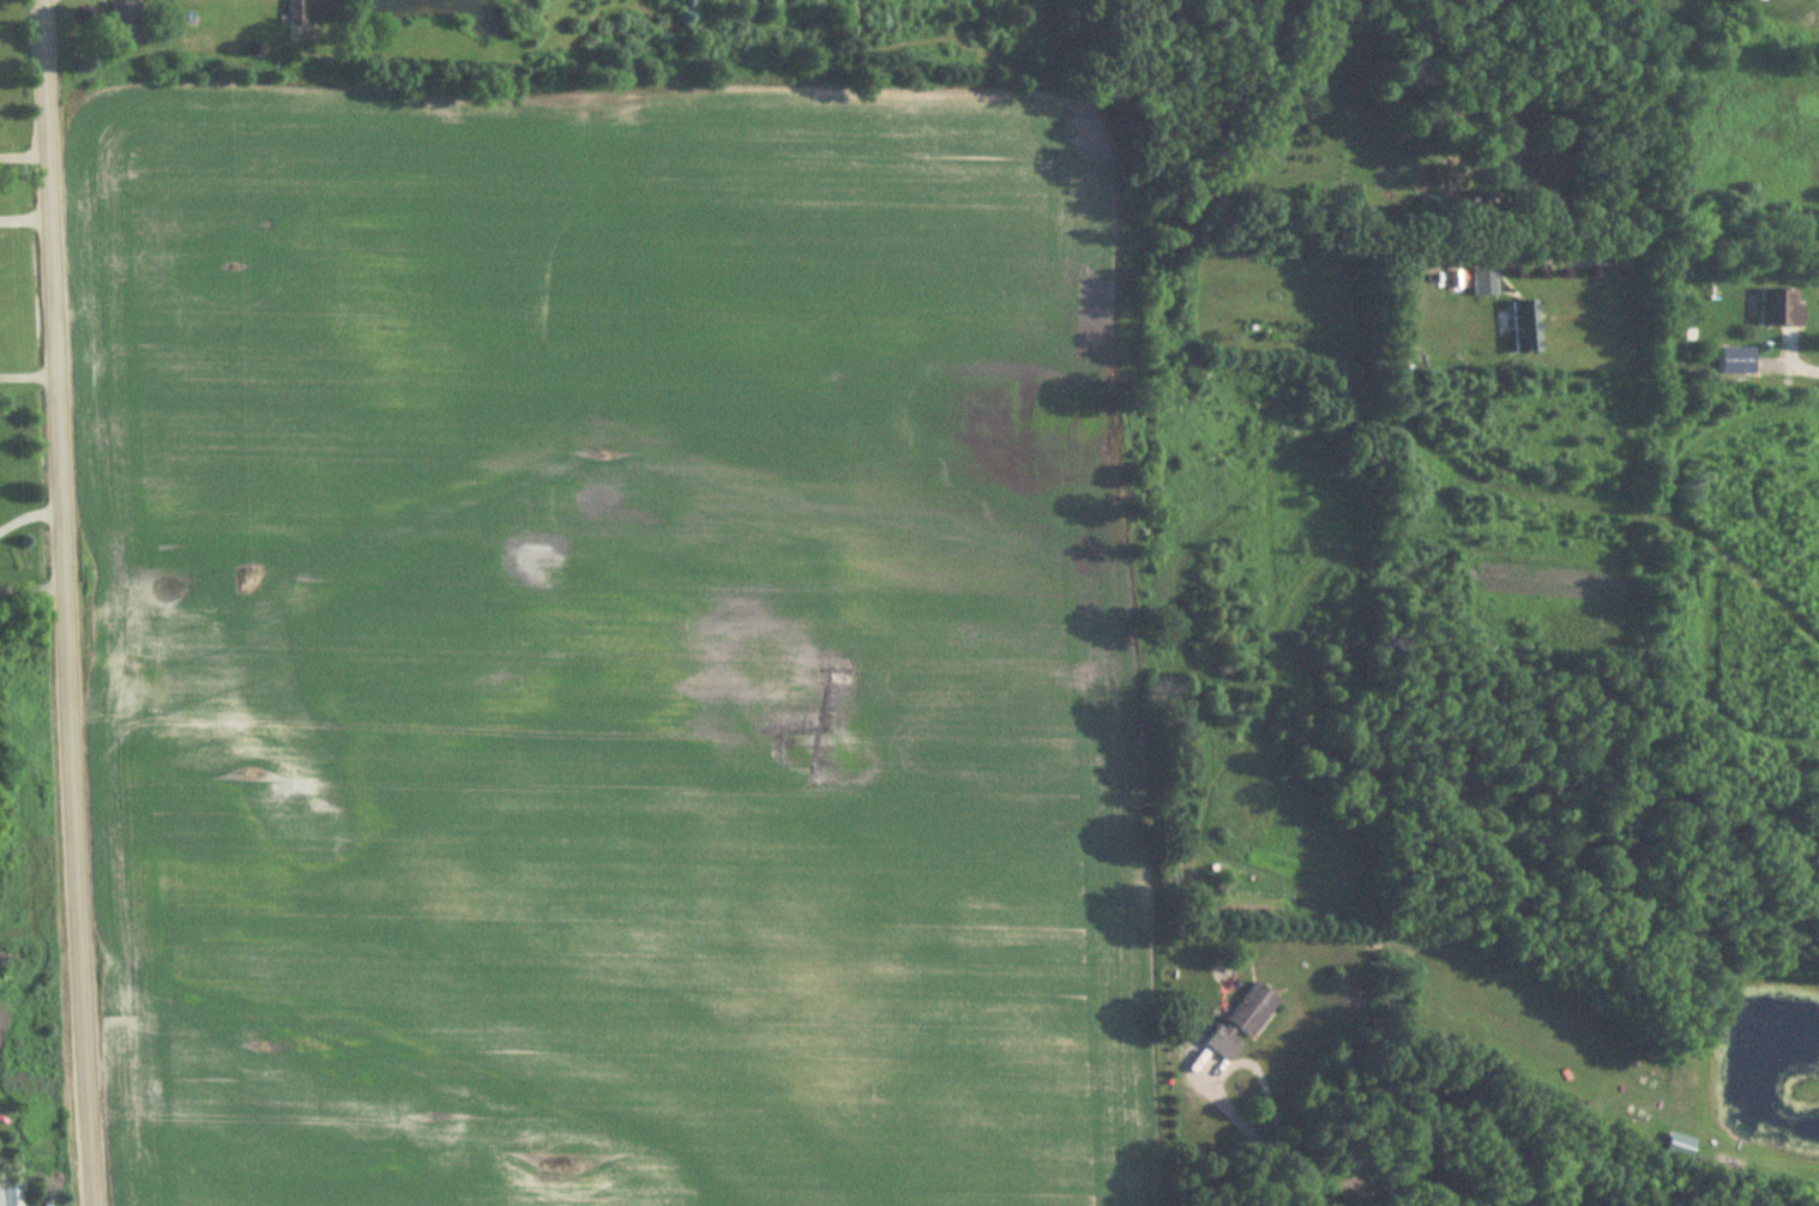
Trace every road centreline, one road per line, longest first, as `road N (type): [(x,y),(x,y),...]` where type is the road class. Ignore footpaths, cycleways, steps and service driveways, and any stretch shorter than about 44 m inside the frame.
road 1 (residential): [(85,1205),(37,0)]

